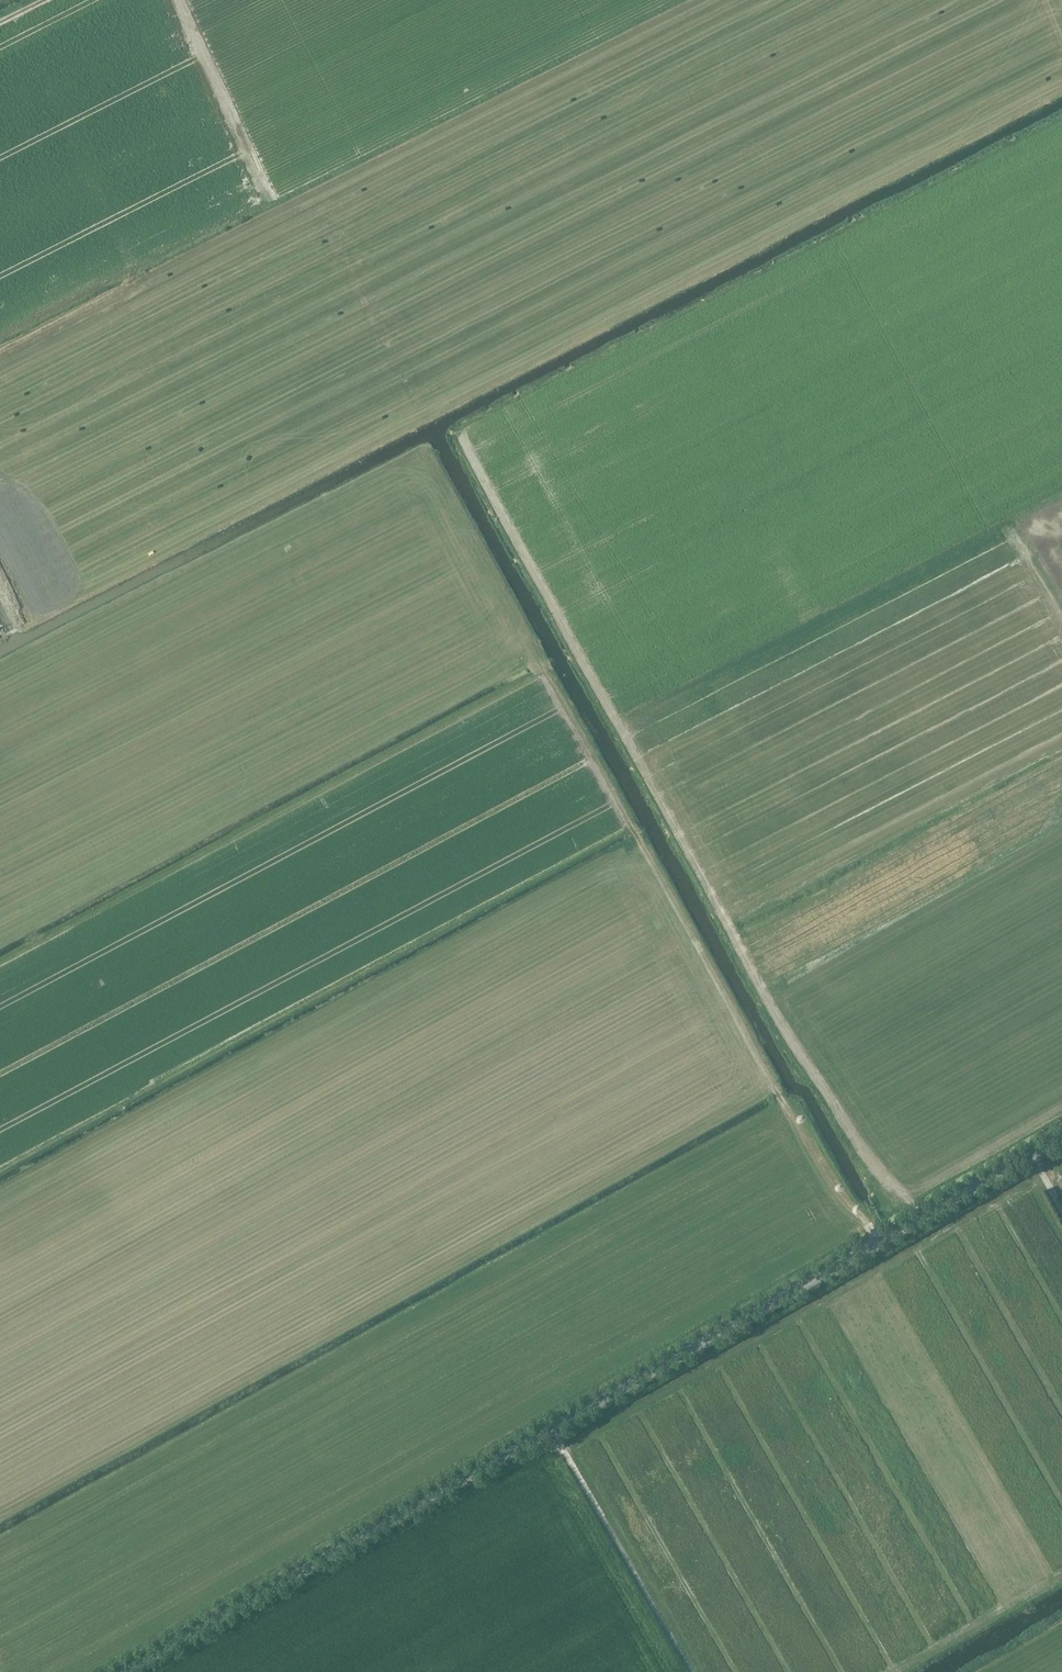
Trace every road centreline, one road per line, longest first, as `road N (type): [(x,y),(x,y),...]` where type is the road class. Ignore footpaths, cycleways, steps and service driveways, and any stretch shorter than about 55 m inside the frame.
road 1 (tertiary): [(129,1671),(1061,1137)]

